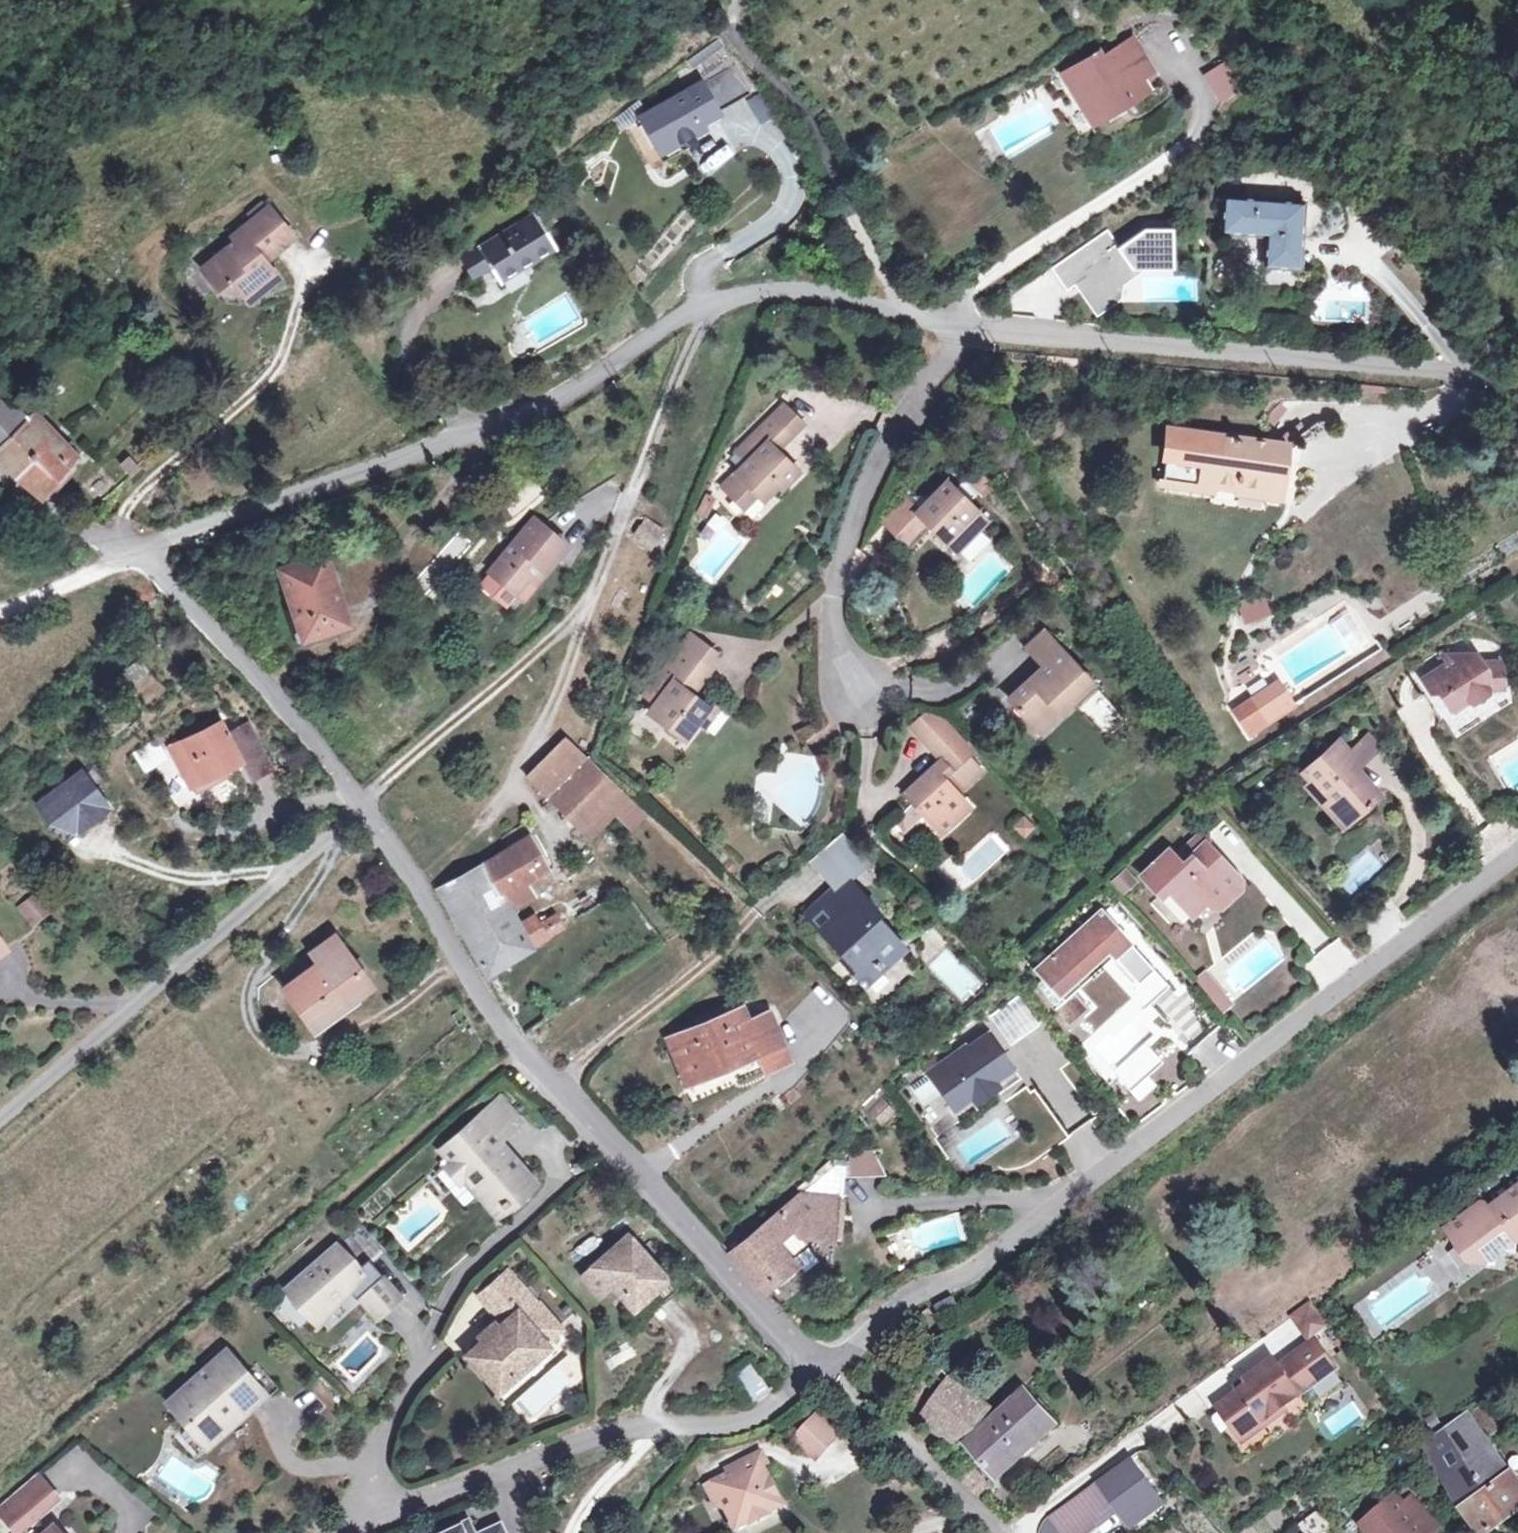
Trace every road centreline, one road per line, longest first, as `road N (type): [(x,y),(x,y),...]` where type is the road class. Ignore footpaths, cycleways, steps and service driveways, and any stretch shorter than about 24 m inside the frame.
road 1 (residential): [(1517,376),(957,324),(737,294),(539,415),(313,500),(129,556)]
road 2 (residential): [(129,556),(201,613),(330,761),(416,873),(515,1045),(818,1371)]
road 3 (residential): [(818,1371),(910,1300),(963,1279),(1040,1229),(1129,1153),(1517,859)]
road 4 (track): [(692,321),(601,582),(574,628),(363,804)]
road 5 (residential): [(818,1371),(749,1424),(588,1442),(392,1506)]
road 6 (track): [(729,28),(820,144),(842,208),(906,317)]
road 7 (residential): [(392,1506),(368,1465),(443,1305)]
road 8 (residential): [(0,489),(24,510),(129,556)]
road 9 (residential): [(896,1440),(991,1532)]

